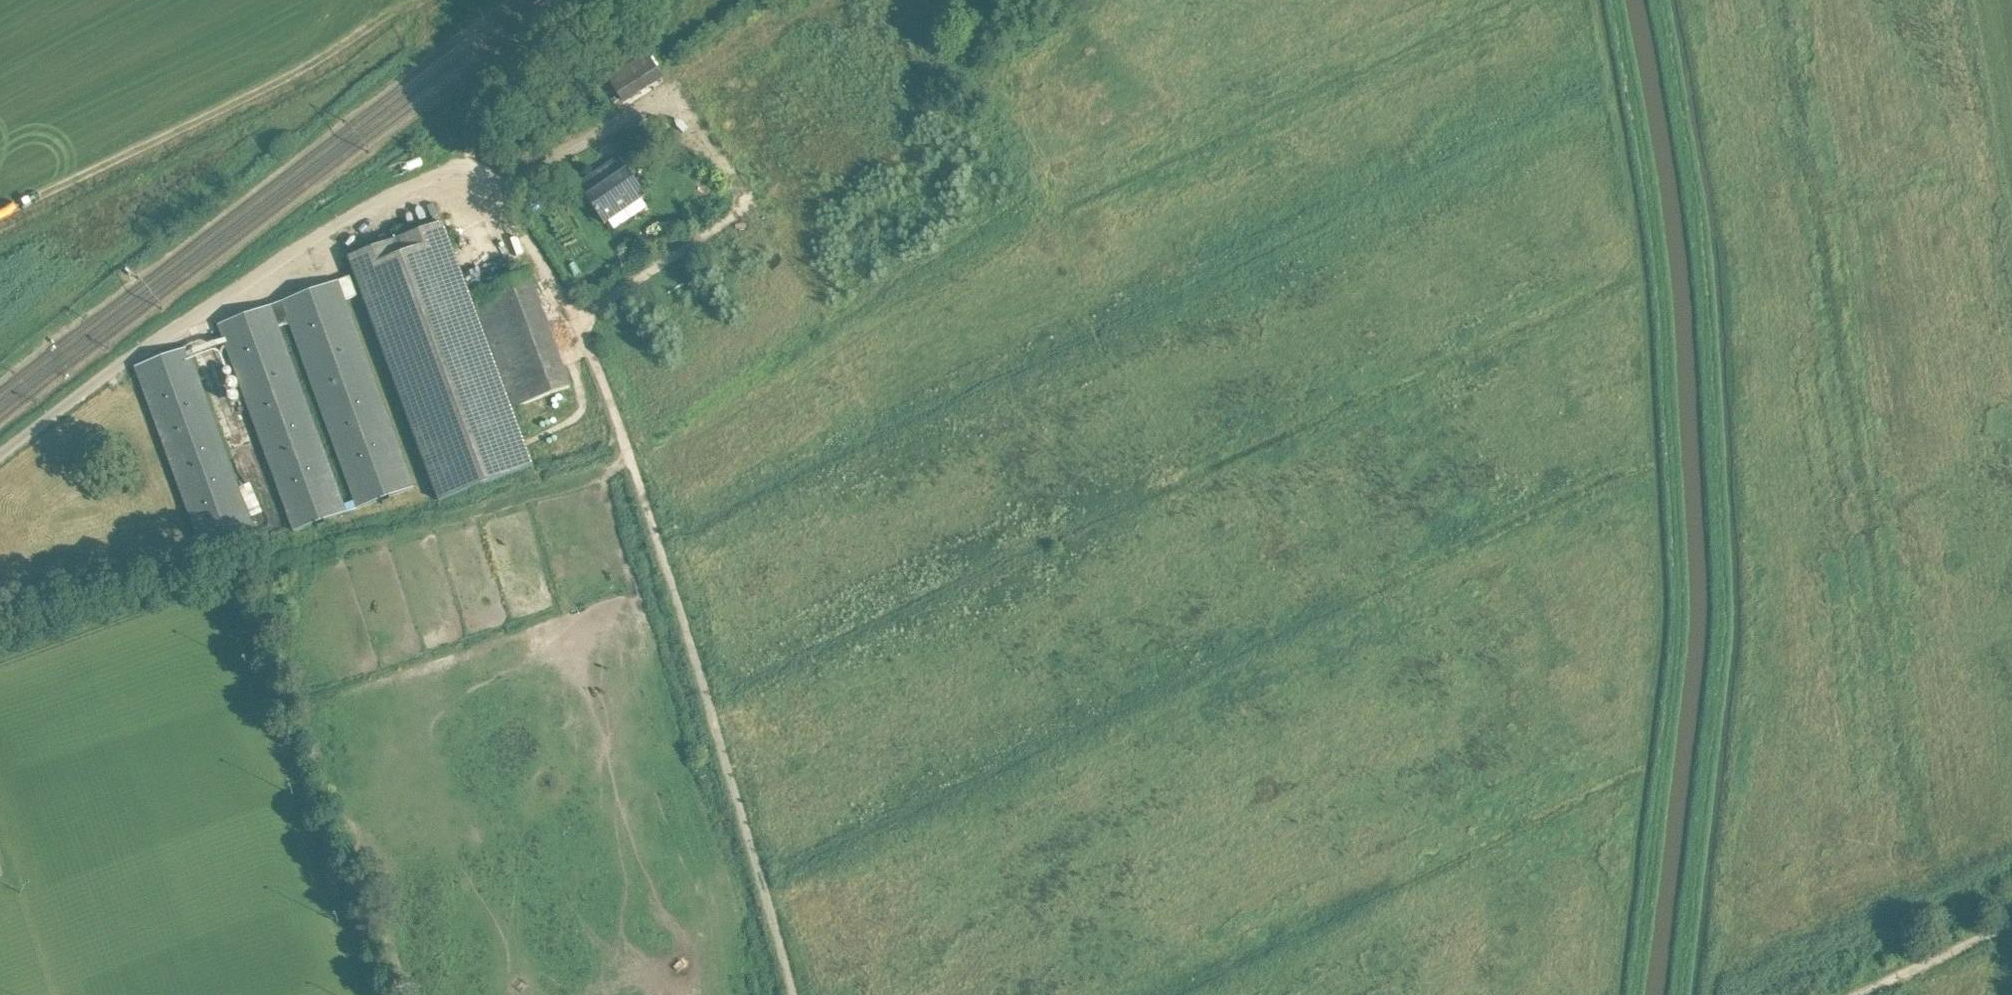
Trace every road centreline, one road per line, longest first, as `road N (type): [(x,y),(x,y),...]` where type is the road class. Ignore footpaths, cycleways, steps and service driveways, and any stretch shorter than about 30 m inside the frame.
road 1 (track): [(792,994),(634,466),(592,354),(501,198),(498,178)]
road 2 (unclassified): [(0,459),(148,345),(314,236),(451,168),(473,167)]
road 3 (track): [(0,213),(317,61),(404,0)]
road 4 (track): [(2011,924),(1862,994)]

